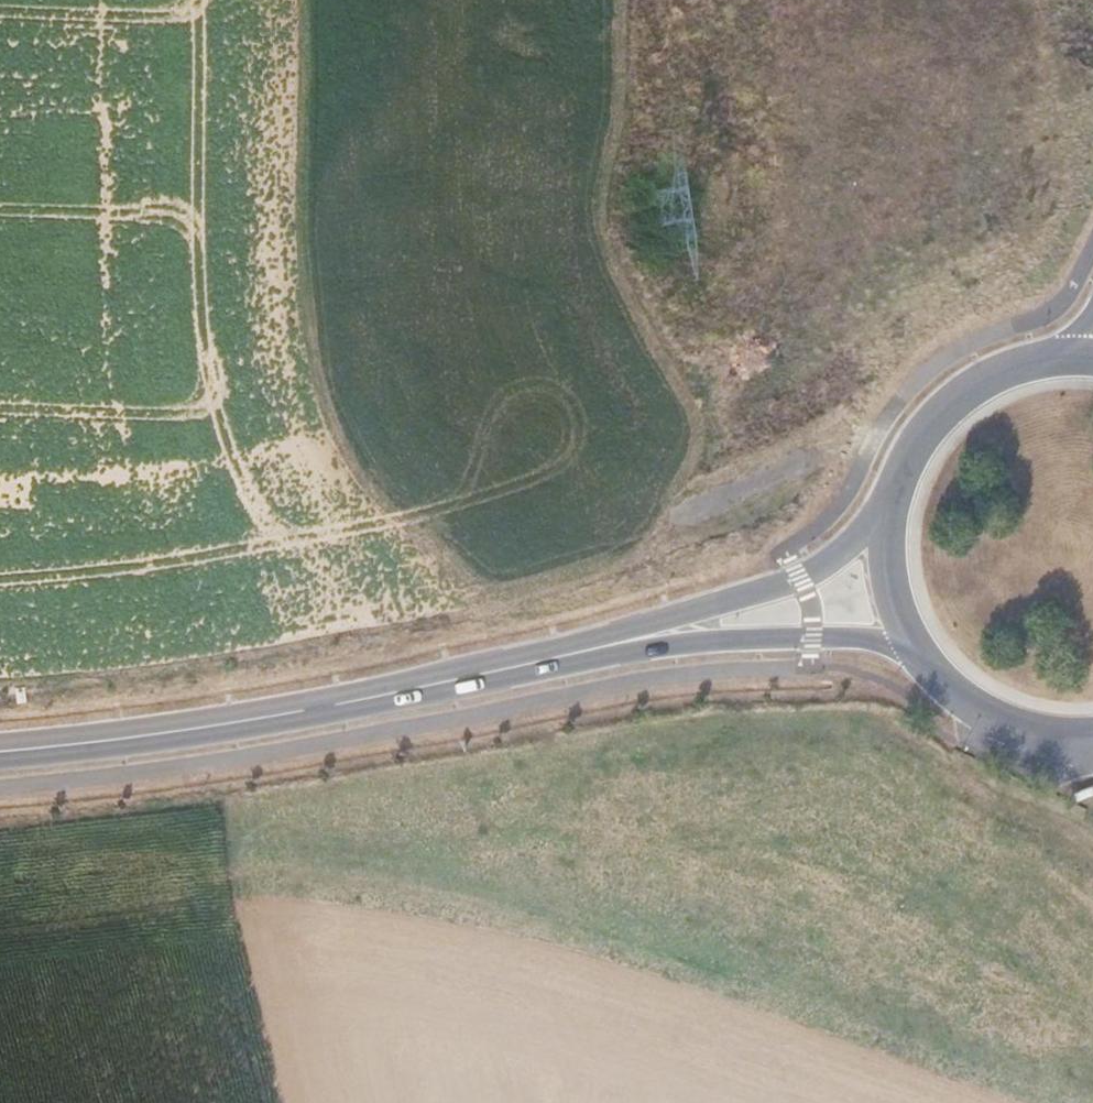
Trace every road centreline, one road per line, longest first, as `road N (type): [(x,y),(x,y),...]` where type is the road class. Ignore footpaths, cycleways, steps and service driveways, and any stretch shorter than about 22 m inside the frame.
road 1 (primary): [(542,661),(320,709),(150,736),(0,749)]
road 2 (primary): [(542,661),(662,646),(811,641),(917,652)]
road 3 (primary): [(887,521),(802,575),(542,661)]
road 4 (primary): [(1049,361),(1000,374),(956,400),(921,437),(887,521)]
road 5 (primary): [(917,652),(968,704),(1015,727),(1067,736)]
road 6 (primary): [(887,521),(896,611),(917,652)]

